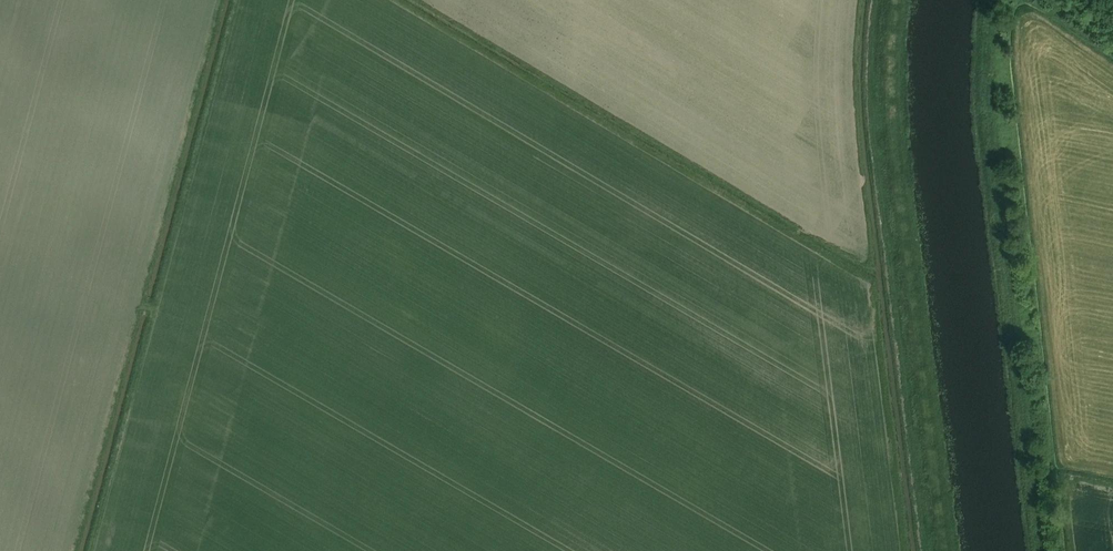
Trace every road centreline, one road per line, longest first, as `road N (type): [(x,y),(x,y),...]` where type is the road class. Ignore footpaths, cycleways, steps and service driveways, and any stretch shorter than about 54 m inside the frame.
road 1 (track): [(994,0),(985,117),(1040,550)]

